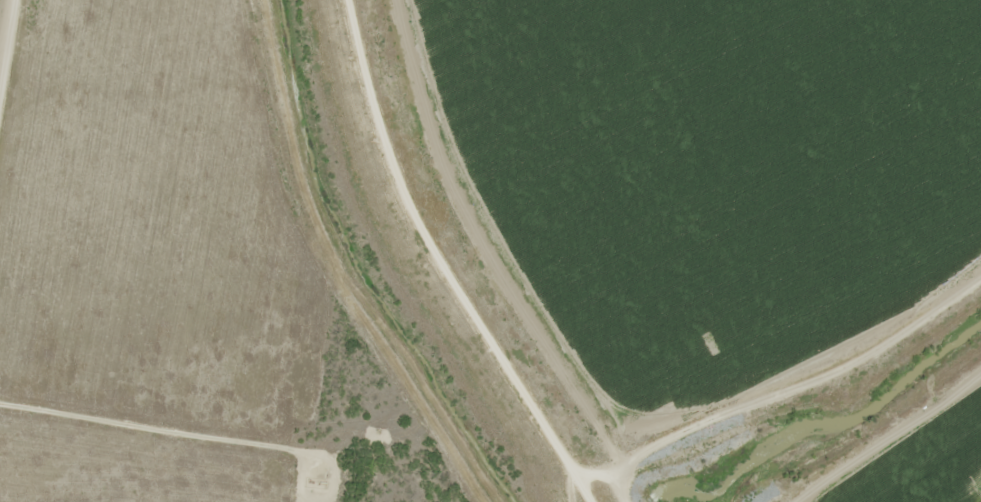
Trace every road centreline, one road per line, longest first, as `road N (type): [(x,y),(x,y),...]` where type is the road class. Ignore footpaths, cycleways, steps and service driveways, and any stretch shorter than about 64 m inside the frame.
road 1 (residential): [(360,0),(476,316),(542,411),(571,430),(980,219)]
road 2 (residential): [(0,389),(358,452)]
road 3 (residential): [(513,0),(601,194),(706,295)]
road 4 (residential): [(0,181),(30,0)]

